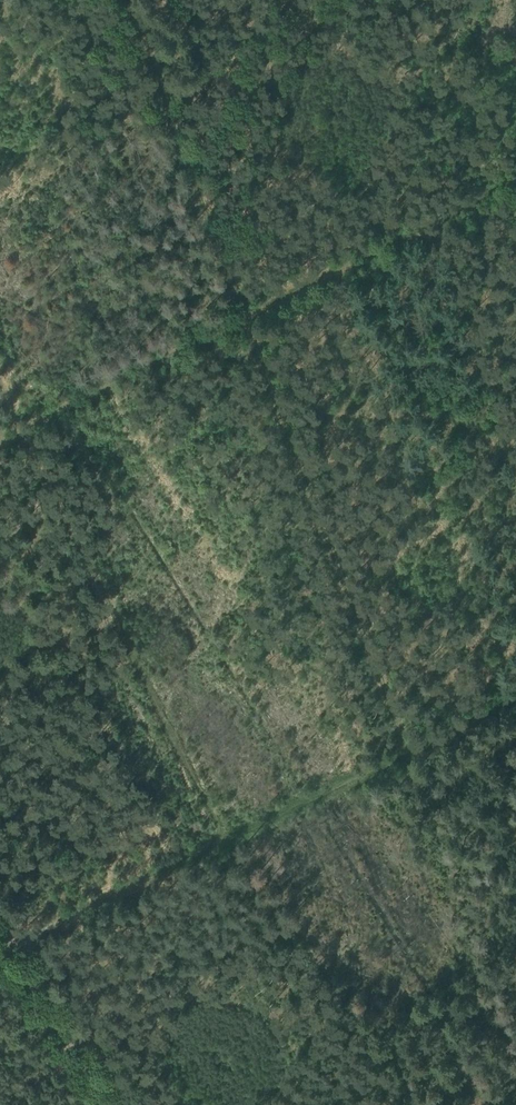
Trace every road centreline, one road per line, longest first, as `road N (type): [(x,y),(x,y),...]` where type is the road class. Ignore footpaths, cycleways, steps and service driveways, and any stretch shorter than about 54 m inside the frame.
road 1 (track): [(410,750),(128,0)]
road 2 (track): [(515,178),(0,438)]
road 3 (track): [(227,842),(0,386)]
road 4 (track): [(515,698),(227,842)]
road 5 (track): [(227,842),(13,943)]
road 6 (track): [(13,943),(110,1104)]

